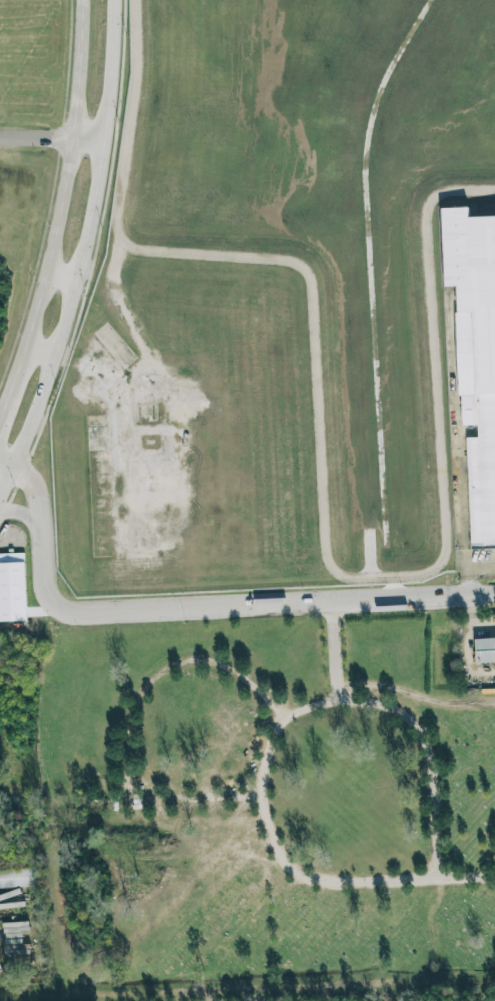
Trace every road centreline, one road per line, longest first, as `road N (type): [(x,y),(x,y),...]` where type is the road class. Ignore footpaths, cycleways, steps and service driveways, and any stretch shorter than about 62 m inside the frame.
road 1 (secondary): [(0,508),(62,348),(114,149),(120,0)]
road 2 (residential): [(37,528),(45,590),(55,608),(74,612),(494,595)]
road 3 (secondary): [(82,0),(76,128),(49,260),(0,417)]

